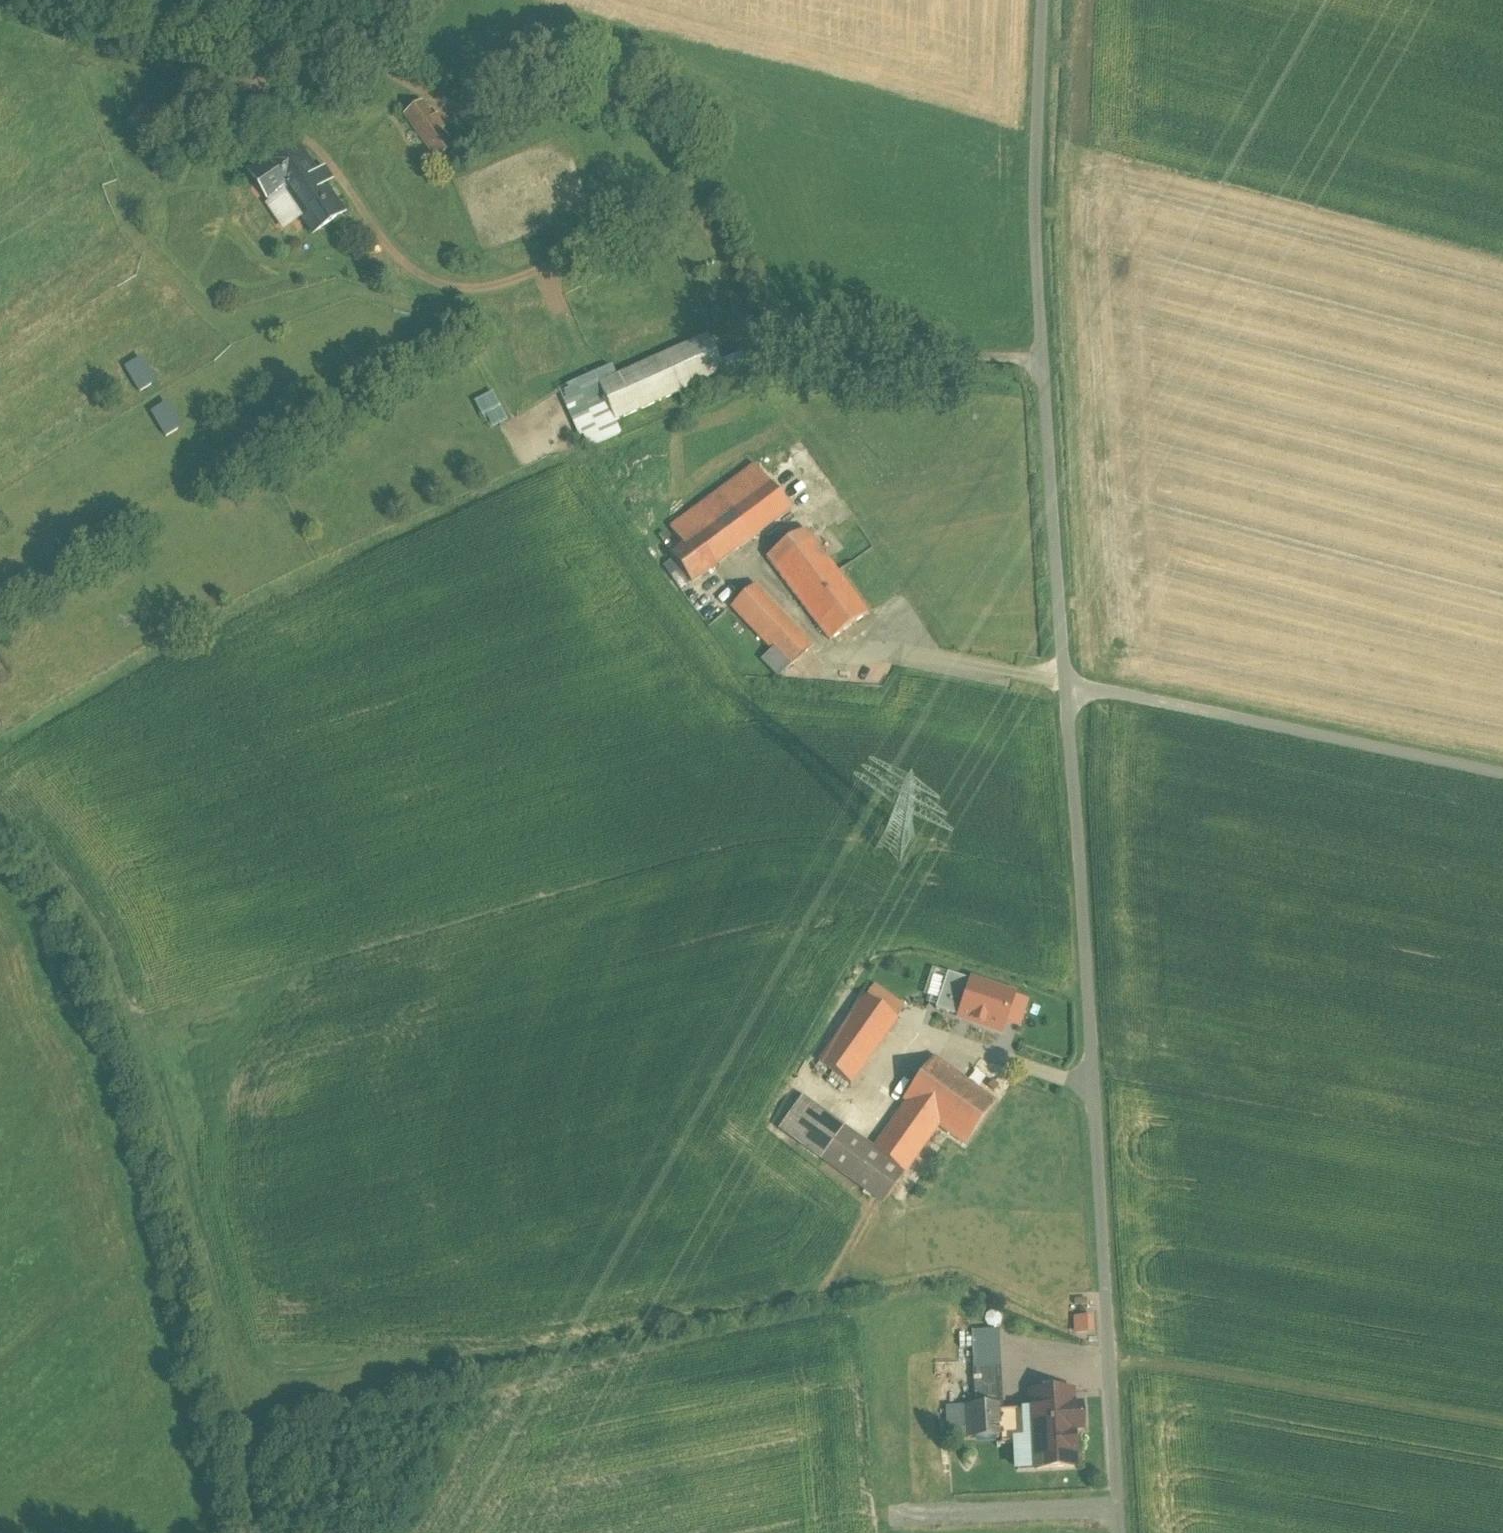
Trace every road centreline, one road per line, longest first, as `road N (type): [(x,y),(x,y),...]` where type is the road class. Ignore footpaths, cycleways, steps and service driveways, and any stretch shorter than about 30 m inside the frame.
road 1 (track): [(1043,361),(795,358),(747,333),(693,232),(671,163),(644,124),(619,116),(554,108),(482,124),(356,63),(328,61),(278,67),(238,96),(241,115),(258,125),(304,123),(332,147),(396,248),(451,286),(535,282),(652,249)]
road 2 (unclassified): [(1118,1532),(1065,690)]
road 3 (unclassified): [(1065,690),(1035,242),(1042,0)]
road 4 (unclassified): [(1065,690),(1502,778)]

